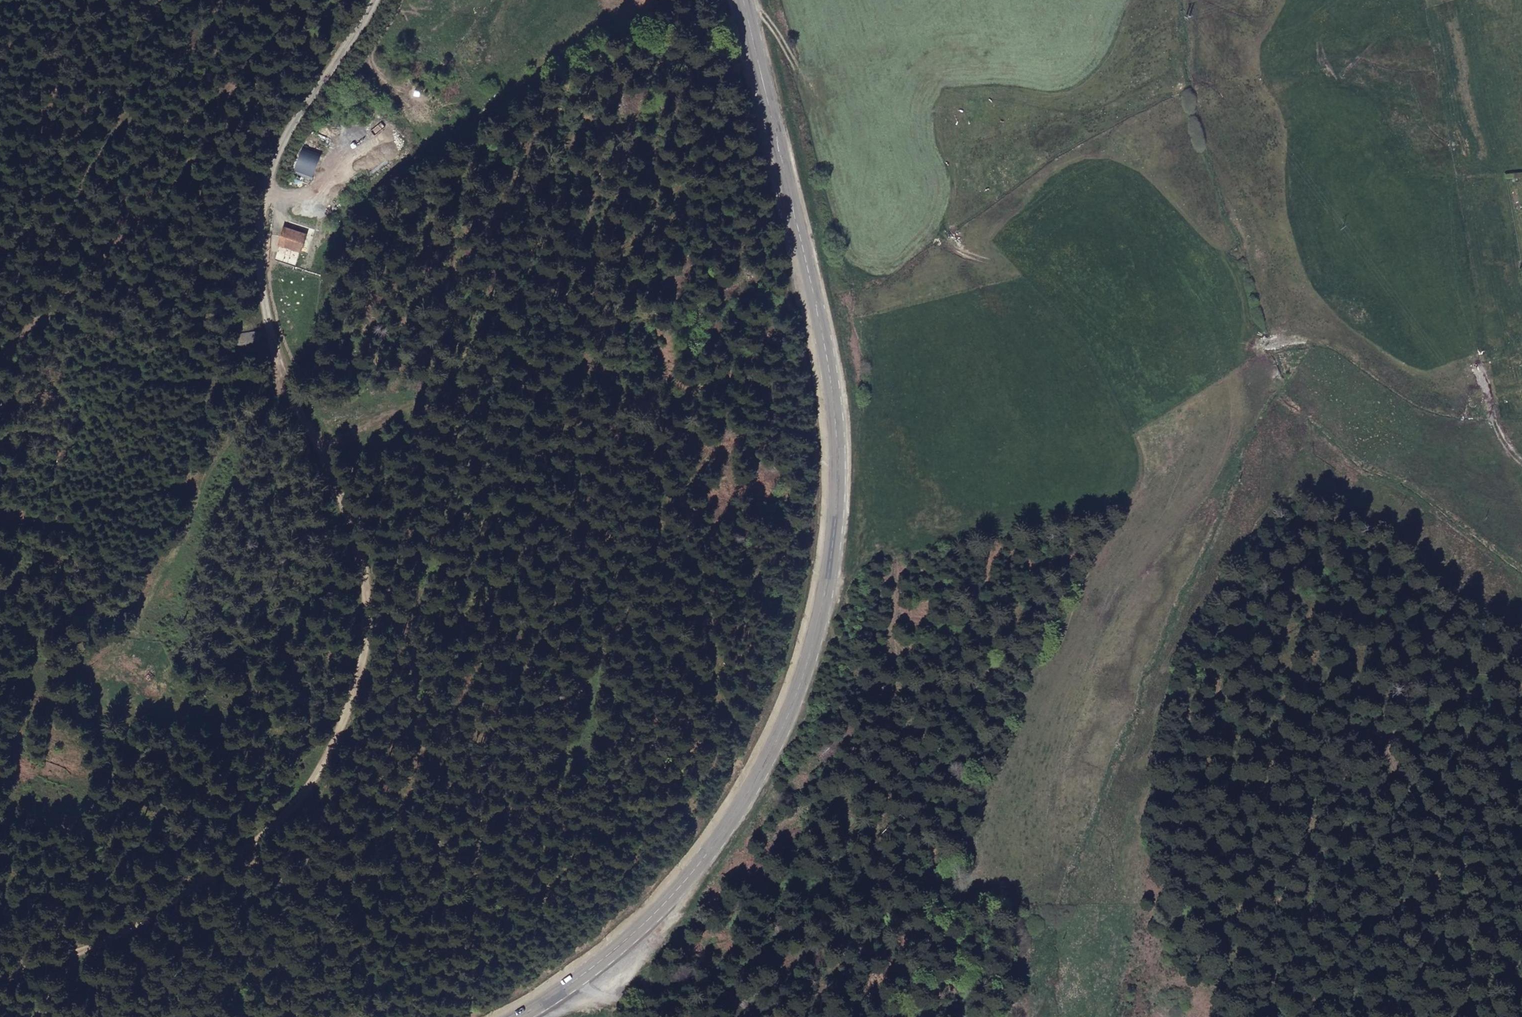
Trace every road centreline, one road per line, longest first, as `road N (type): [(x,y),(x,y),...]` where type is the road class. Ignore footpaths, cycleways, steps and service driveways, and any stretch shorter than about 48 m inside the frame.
road 1 (track): [(370,0),(287,127),(261,202),(262,295),(344,502),(362,577),(358,704),(301,806),(210,881),(40,974),(0,975)]
road 2 (secondary): [(741,0),(819,323),(836,502),(826,584),(803,670),(728,820),(667,893),(602,952),(510,1016)]
road 3 (track): [(1521,969),(1472,847),(1401,782),(1403,713),(1454,663),(1521,690)]
road 4 (track): [(531,1006),(705,979),(751,1016)]

